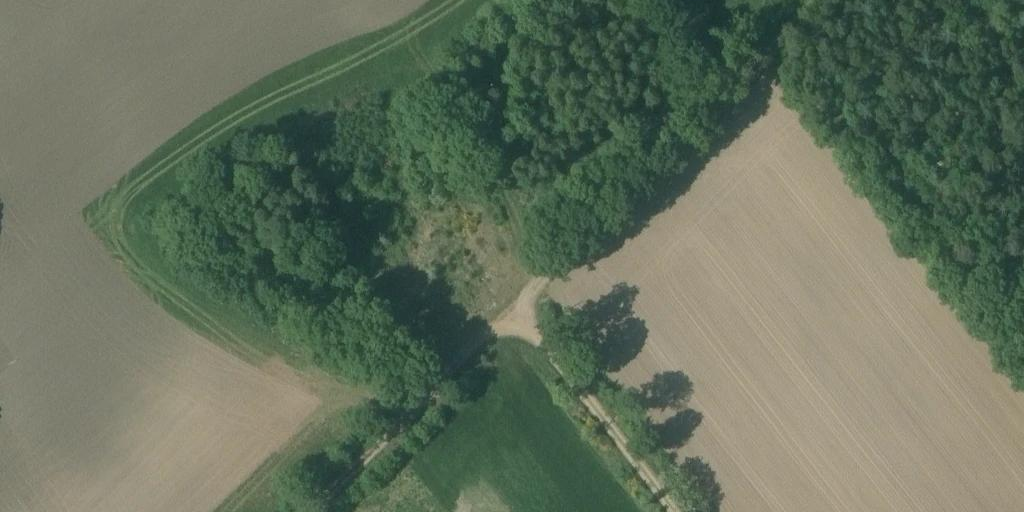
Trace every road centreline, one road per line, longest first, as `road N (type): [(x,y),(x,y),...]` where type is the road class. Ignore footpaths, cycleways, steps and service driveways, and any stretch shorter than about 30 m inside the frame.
road 1 (track): [(675,511),(517,310),(304,511)]
road 2 (track): [(517,310),(820,0)]
road 3 (track): [(542,284),(479,143),(412,54)]

